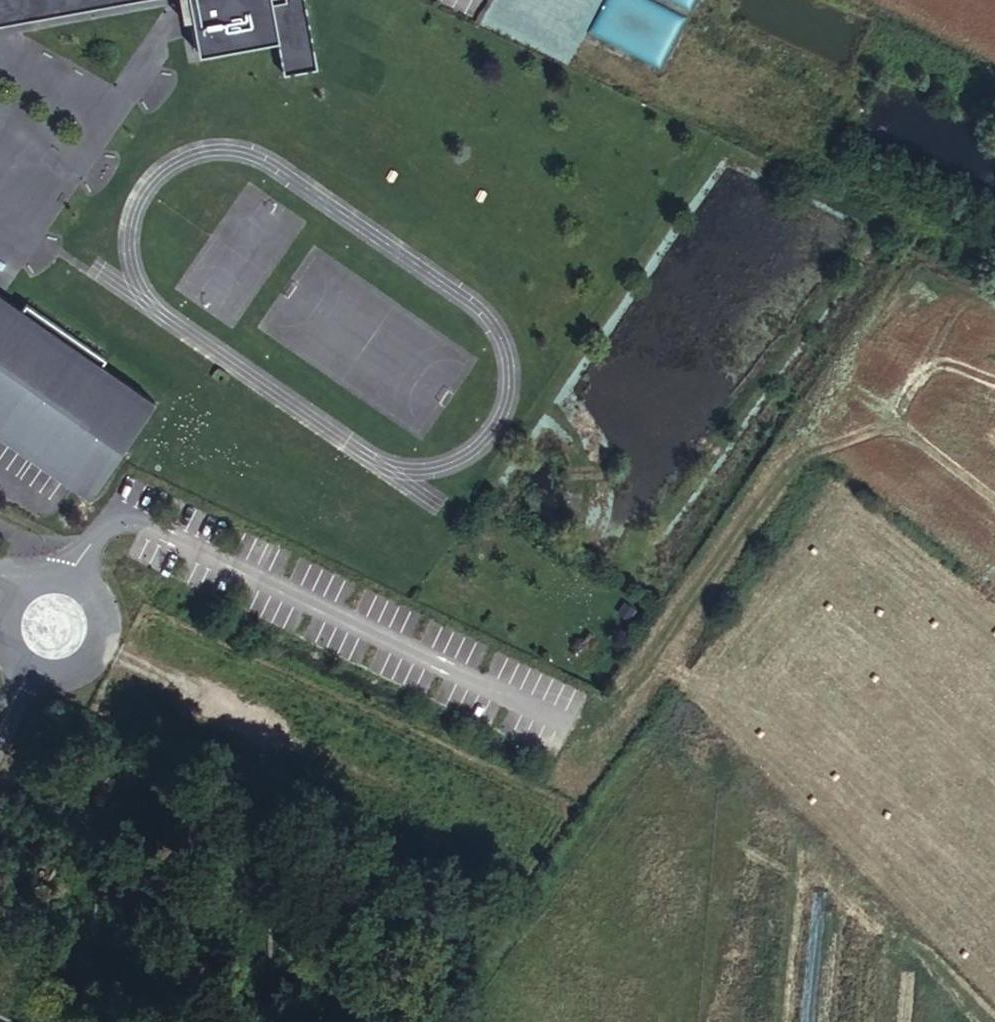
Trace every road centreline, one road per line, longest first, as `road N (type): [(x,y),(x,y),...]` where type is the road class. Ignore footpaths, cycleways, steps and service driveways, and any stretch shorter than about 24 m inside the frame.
road 1 (unclassified): [(28,586),(74,578),(106,612),(94,657),(61,672),(38,667)]

